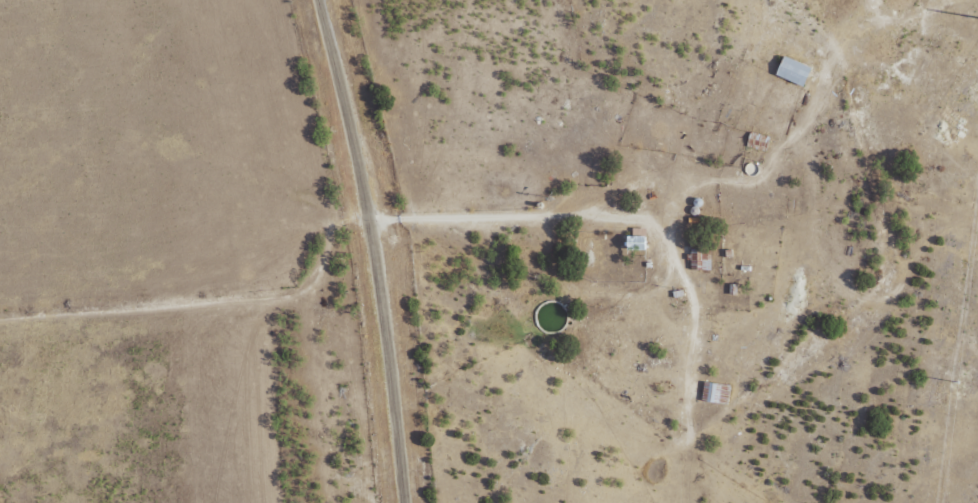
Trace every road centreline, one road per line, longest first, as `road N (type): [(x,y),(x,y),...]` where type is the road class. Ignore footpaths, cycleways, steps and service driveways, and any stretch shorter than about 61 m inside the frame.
road 1 (track): [(360,217),(536,220),(698,200),(737,320),(716,425)]
road 2 (residential): [(410,502),(398,379),(309,0)]
road 3 (track): [(0,336),(181,349),(292,328),(360,217)]

